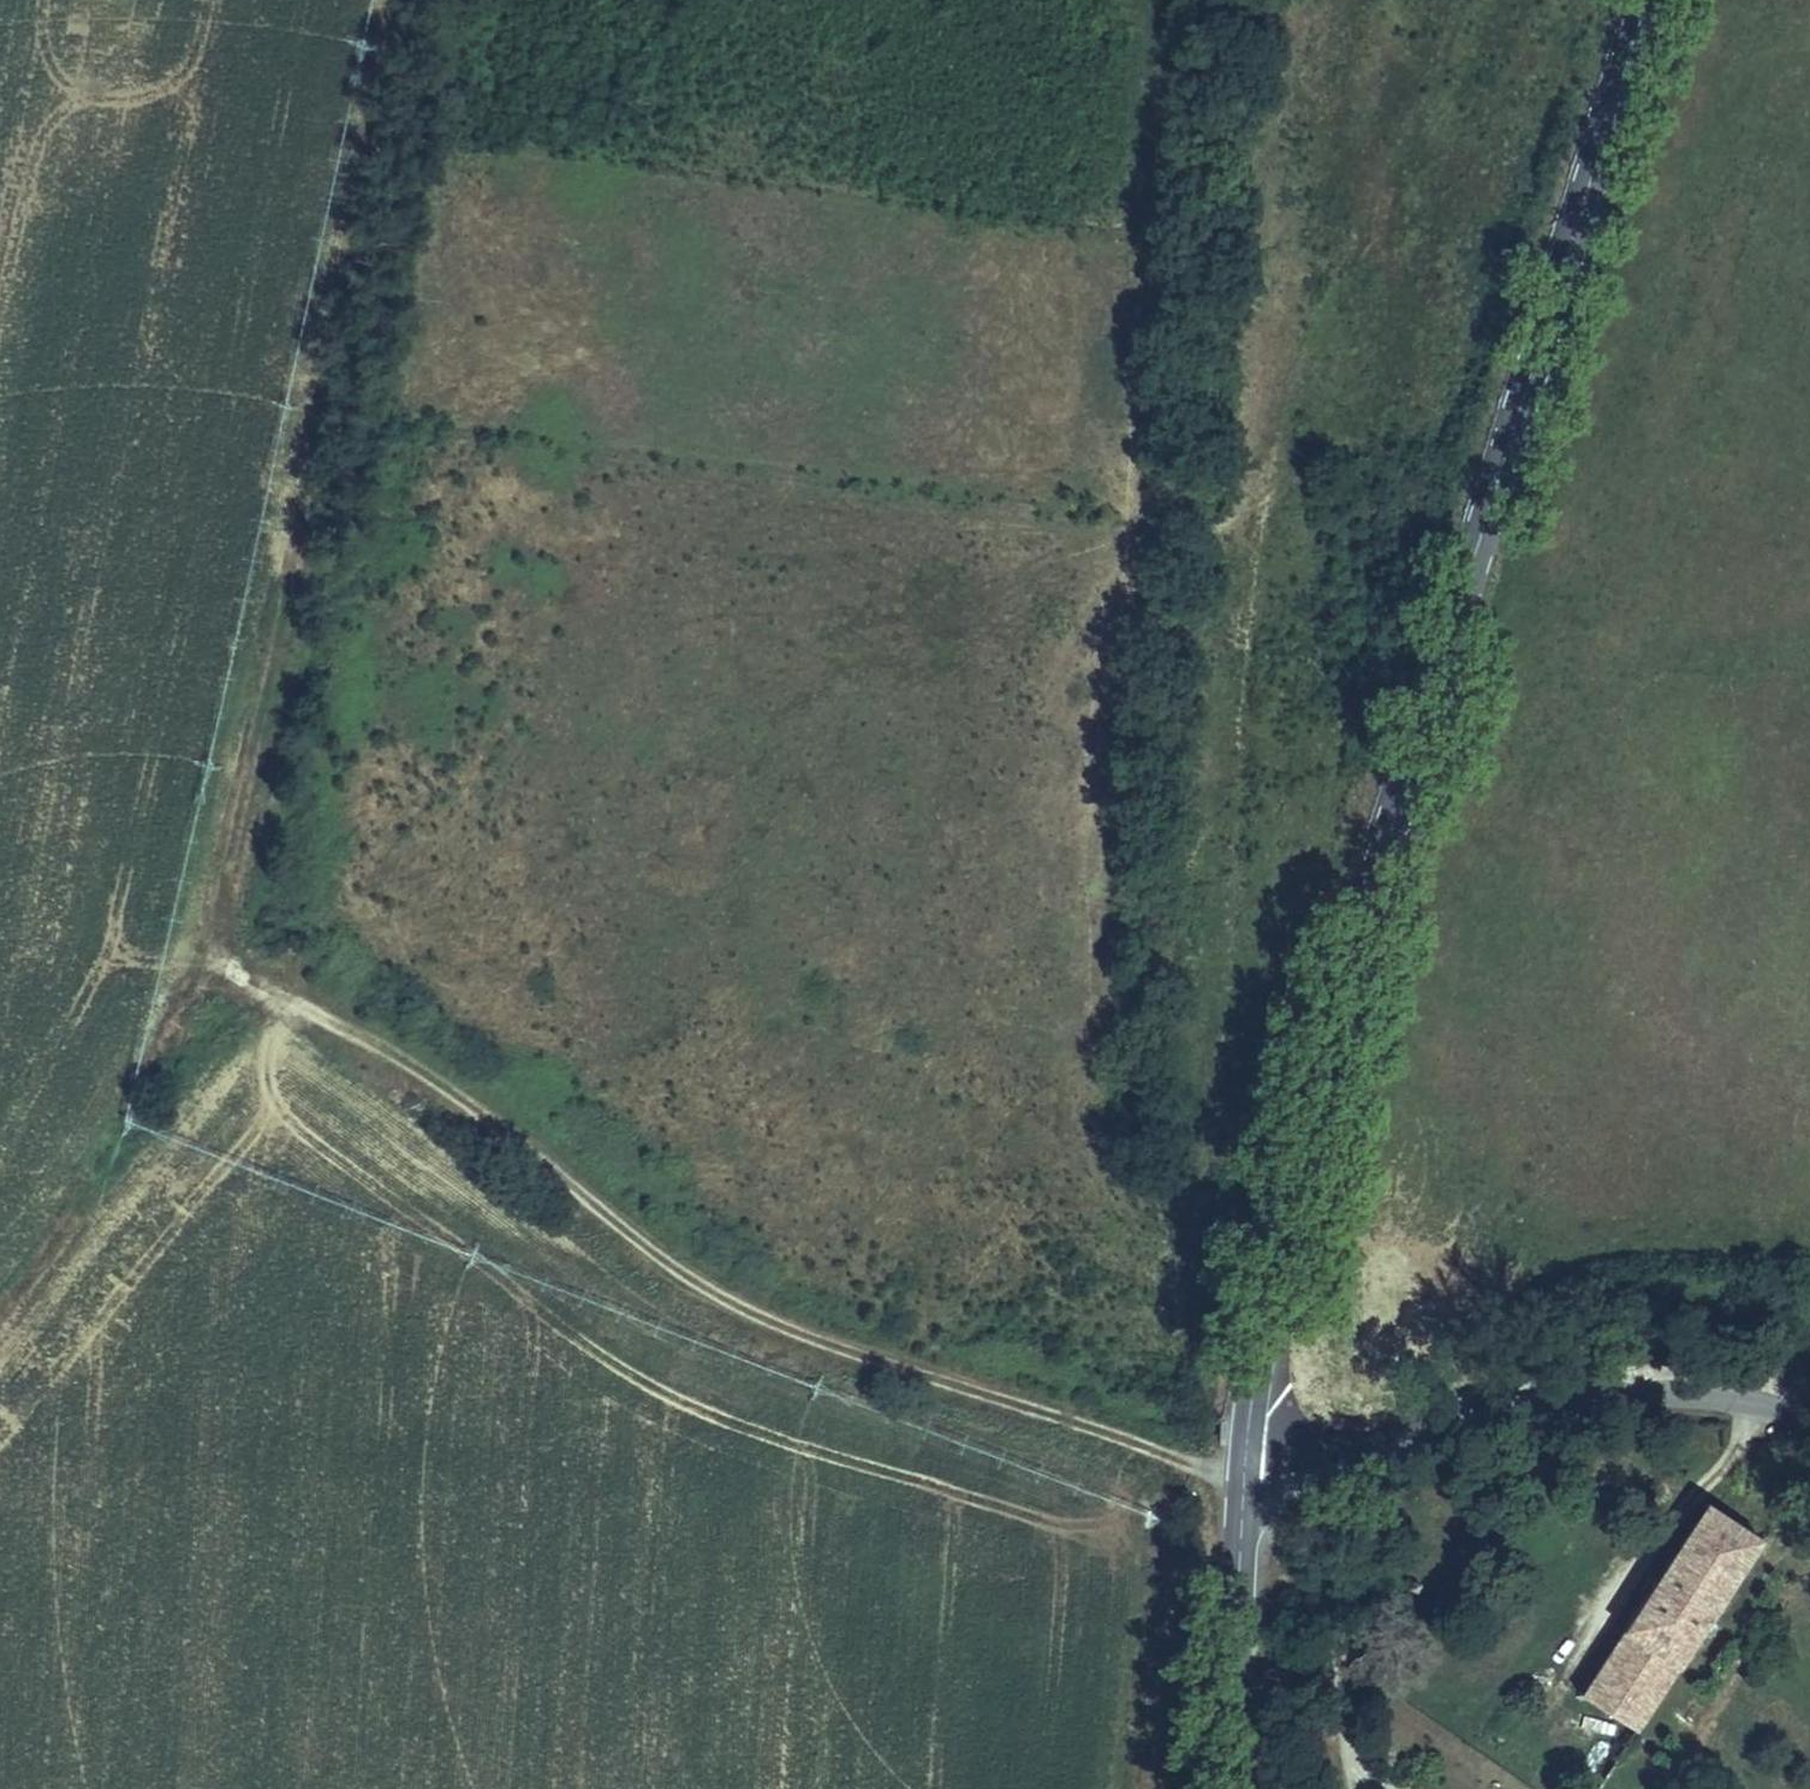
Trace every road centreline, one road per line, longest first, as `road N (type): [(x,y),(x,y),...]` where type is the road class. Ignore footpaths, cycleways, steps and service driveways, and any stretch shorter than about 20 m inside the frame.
road 1 (secondary): [(1647,0),(1537,339),(1361,950),(1242,1475)]
road 2 (residential): [(1809,1417),(1648,1389),(1478,1415),(1310,1480),(1242,1475)]
road 3 (secondary): [(1242,1475),(1228,1788)]

